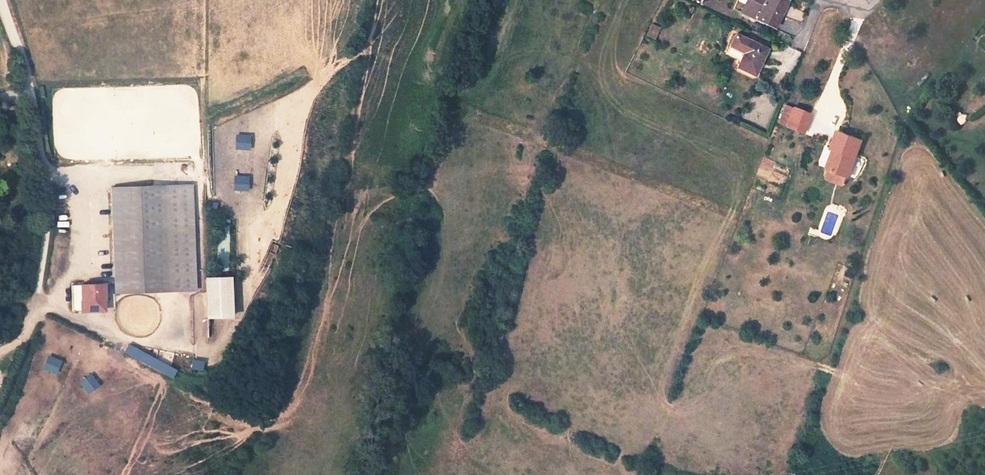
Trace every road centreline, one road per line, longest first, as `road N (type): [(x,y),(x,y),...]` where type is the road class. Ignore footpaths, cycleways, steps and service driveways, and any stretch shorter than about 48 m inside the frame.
road 1 (residential): [(33,307),(47,219),(43,163),(1,0)]

